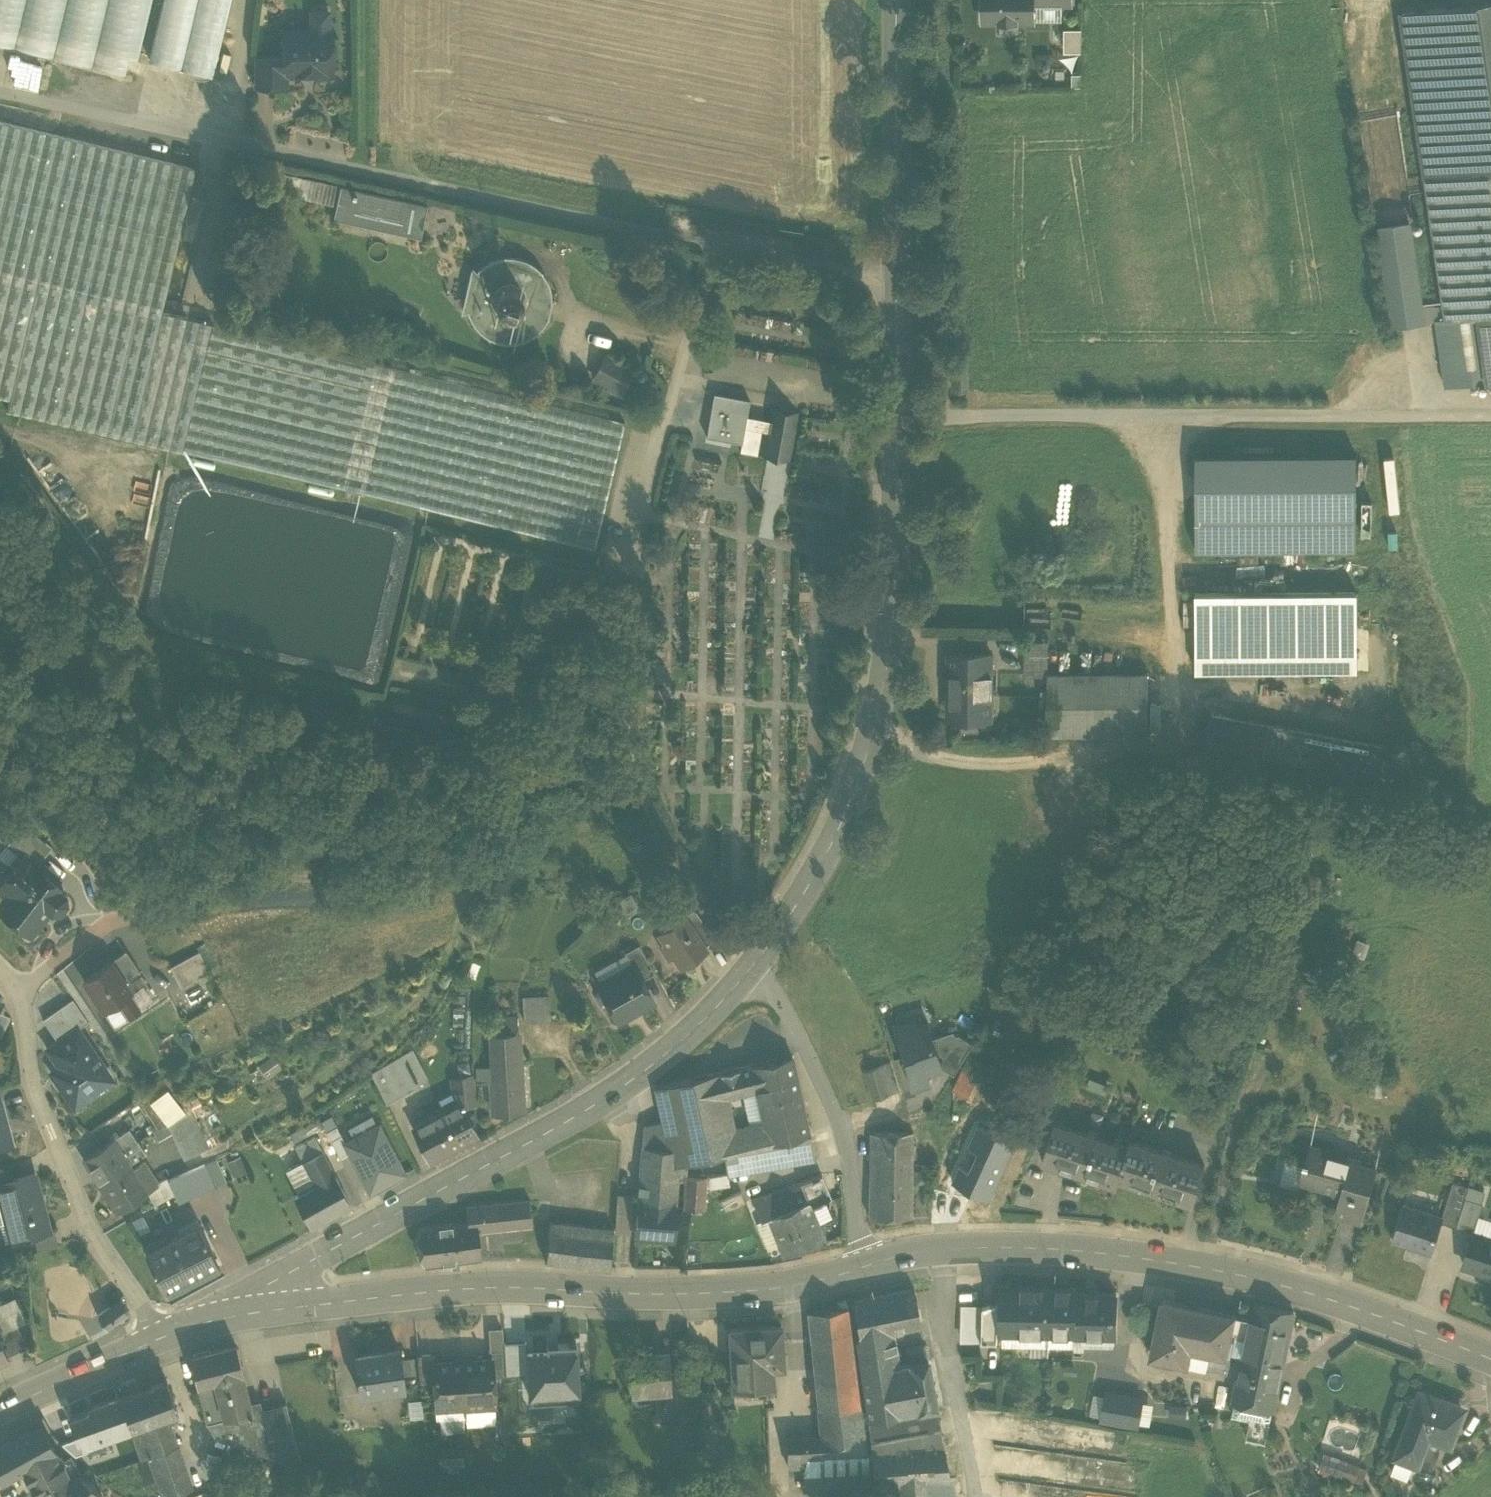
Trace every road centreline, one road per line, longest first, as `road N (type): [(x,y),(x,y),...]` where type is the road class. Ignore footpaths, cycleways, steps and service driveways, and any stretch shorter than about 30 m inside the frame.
road 1 (track): [(16,987),(109,916),(248,880),(364,881),(415,868),(630,788),(646,603),(622,569),(441,529)]
road 2 (track): [(0,444),(100,588),(181,639),(513,771),(630,788),(749,966)]
road 3 (residential): [(0,92),(712,247)]
road 4 (tertiary): [(749,966),(809,882),(849,802),(886,667),(899,573),(896,279)]
road 5 (secondary): [(1490,1356),(1309,1291),(1145,1257),(947,1247),(862,1265)]
road 6 (secondary): [(862,1265),(724,1290),(486,1285),(254,1310)]
road 7 (tertiary): [(254,1310),(268,1282),(551,1129),(639,1072),(749,966)]
road 8 (track): [(899,410),(1490,417)]
road 9 (track): [(224,1147),(334,1078),(425,993),(456,943),(475,848)]
road 10 (residential): [(0,969),(16,987),(32,1079),(87,1226),(157,1336)]
road 11 (residential): [(622,569),(712,247)]
road 12 (residential): [(749,966),(791,1021),(829,1099),(848,1155),(862,1265)]
road 13 (tertiary): [(896,279),(897,0)]
road 14 (residential): [(712,247),(896,279)]
road 15 (secondary): [(157,1336),(0,1407)]
road 16 (track): [(1211,1268),(1243,1115)]

